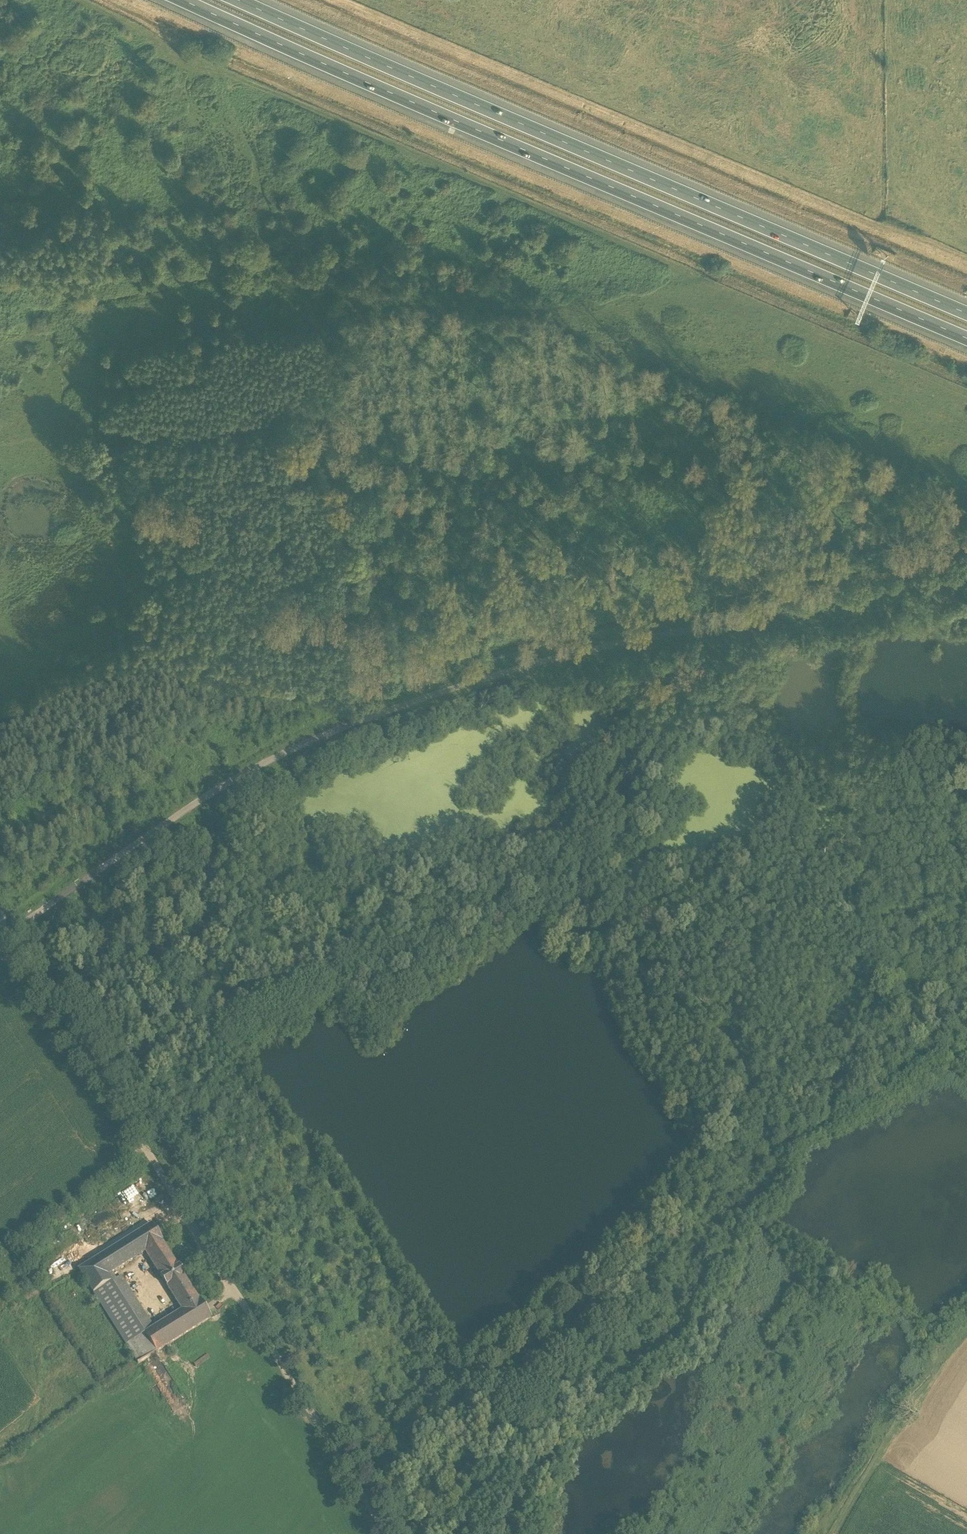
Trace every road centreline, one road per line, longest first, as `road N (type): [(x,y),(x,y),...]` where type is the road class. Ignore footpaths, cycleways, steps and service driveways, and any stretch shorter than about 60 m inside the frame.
road 1 (unclassified): [(12,932),(223,785),(405,705),(593,650),(898,588),(966,566)]
road 2 (motorway): [(173,0),(966,343)]
road 3 (motorway): [(966,316),(234,0)]
road 4 (unclassified): [(384,1533),(12,932)]

